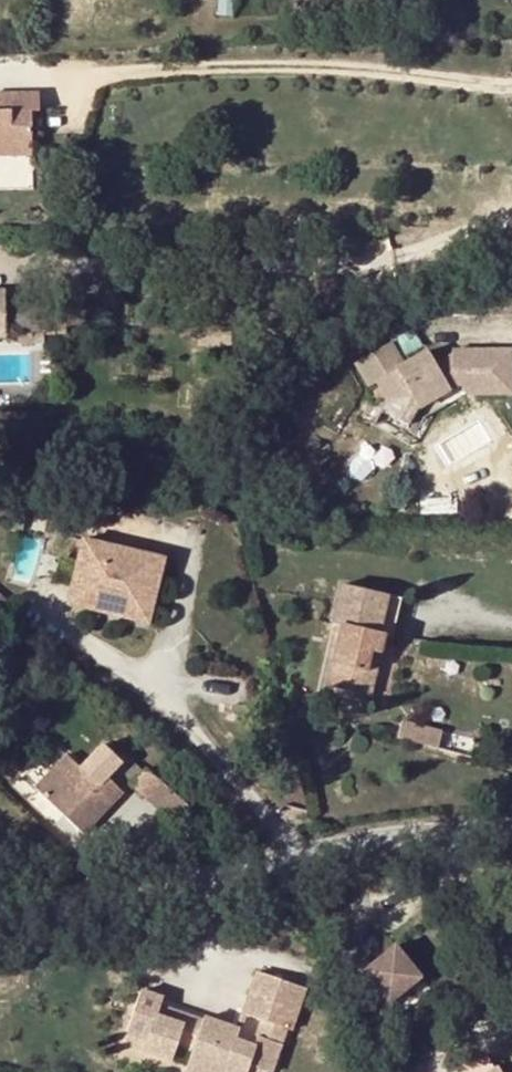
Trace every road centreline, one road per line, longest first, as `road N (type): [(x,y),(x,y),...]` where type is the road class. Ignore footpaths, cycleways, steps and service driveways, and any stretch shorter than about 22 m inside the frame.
road 1 (residential): [(0,904),(511,838)]
road 2 (track): [(511,87),(340,66),(0,74)]
road 3 (track): [(389,258),(355,272),(281,278),(0,266)]

